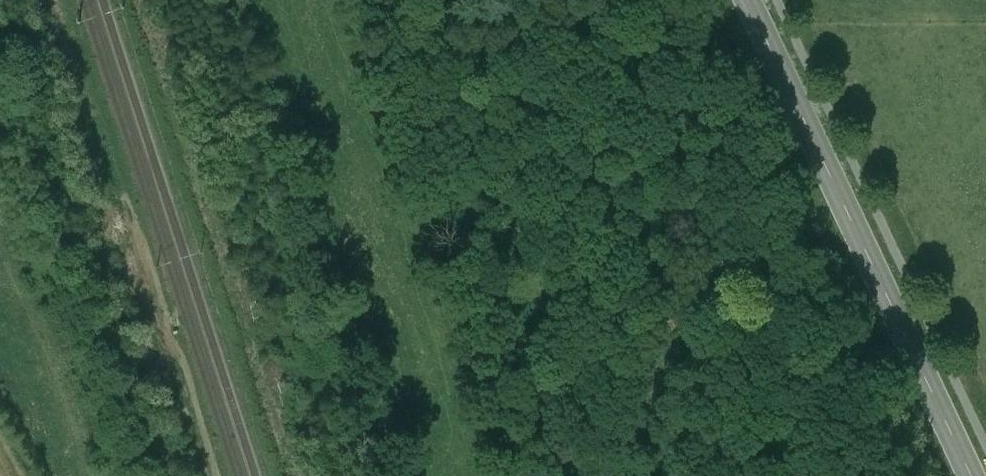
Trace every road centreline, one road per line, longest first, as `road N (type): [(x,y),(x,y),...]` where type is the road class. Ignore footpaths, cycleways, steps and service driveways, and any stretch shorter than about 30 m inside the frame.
road 1 (primary): [(970,475),(745,0)]

